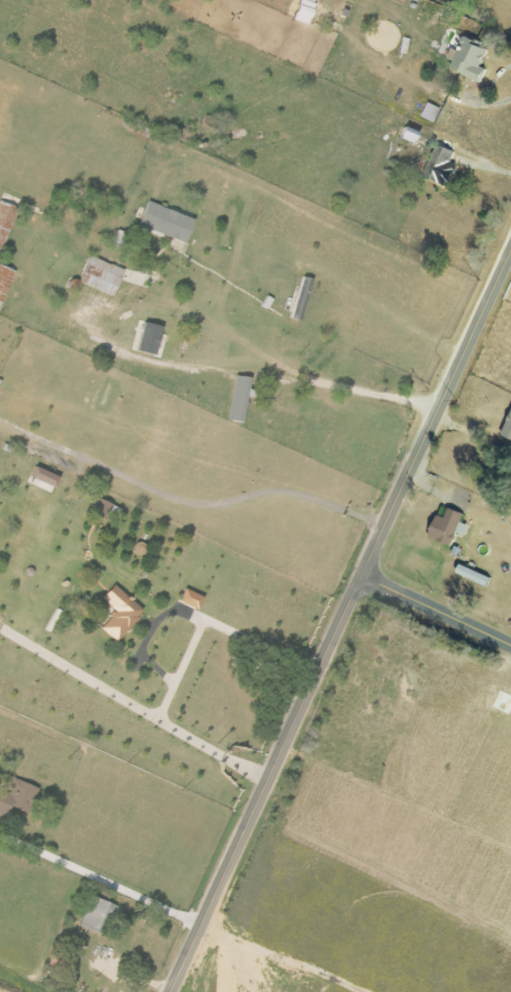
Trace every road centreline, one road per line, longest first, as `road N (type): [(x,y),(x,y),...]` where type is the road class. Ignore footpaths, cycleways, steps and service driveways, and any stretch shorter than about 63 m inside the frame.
road 1 (tertiary): [(172,991),(510,253)]
road 2 (tertiary): [(510,645),(362,575)]

